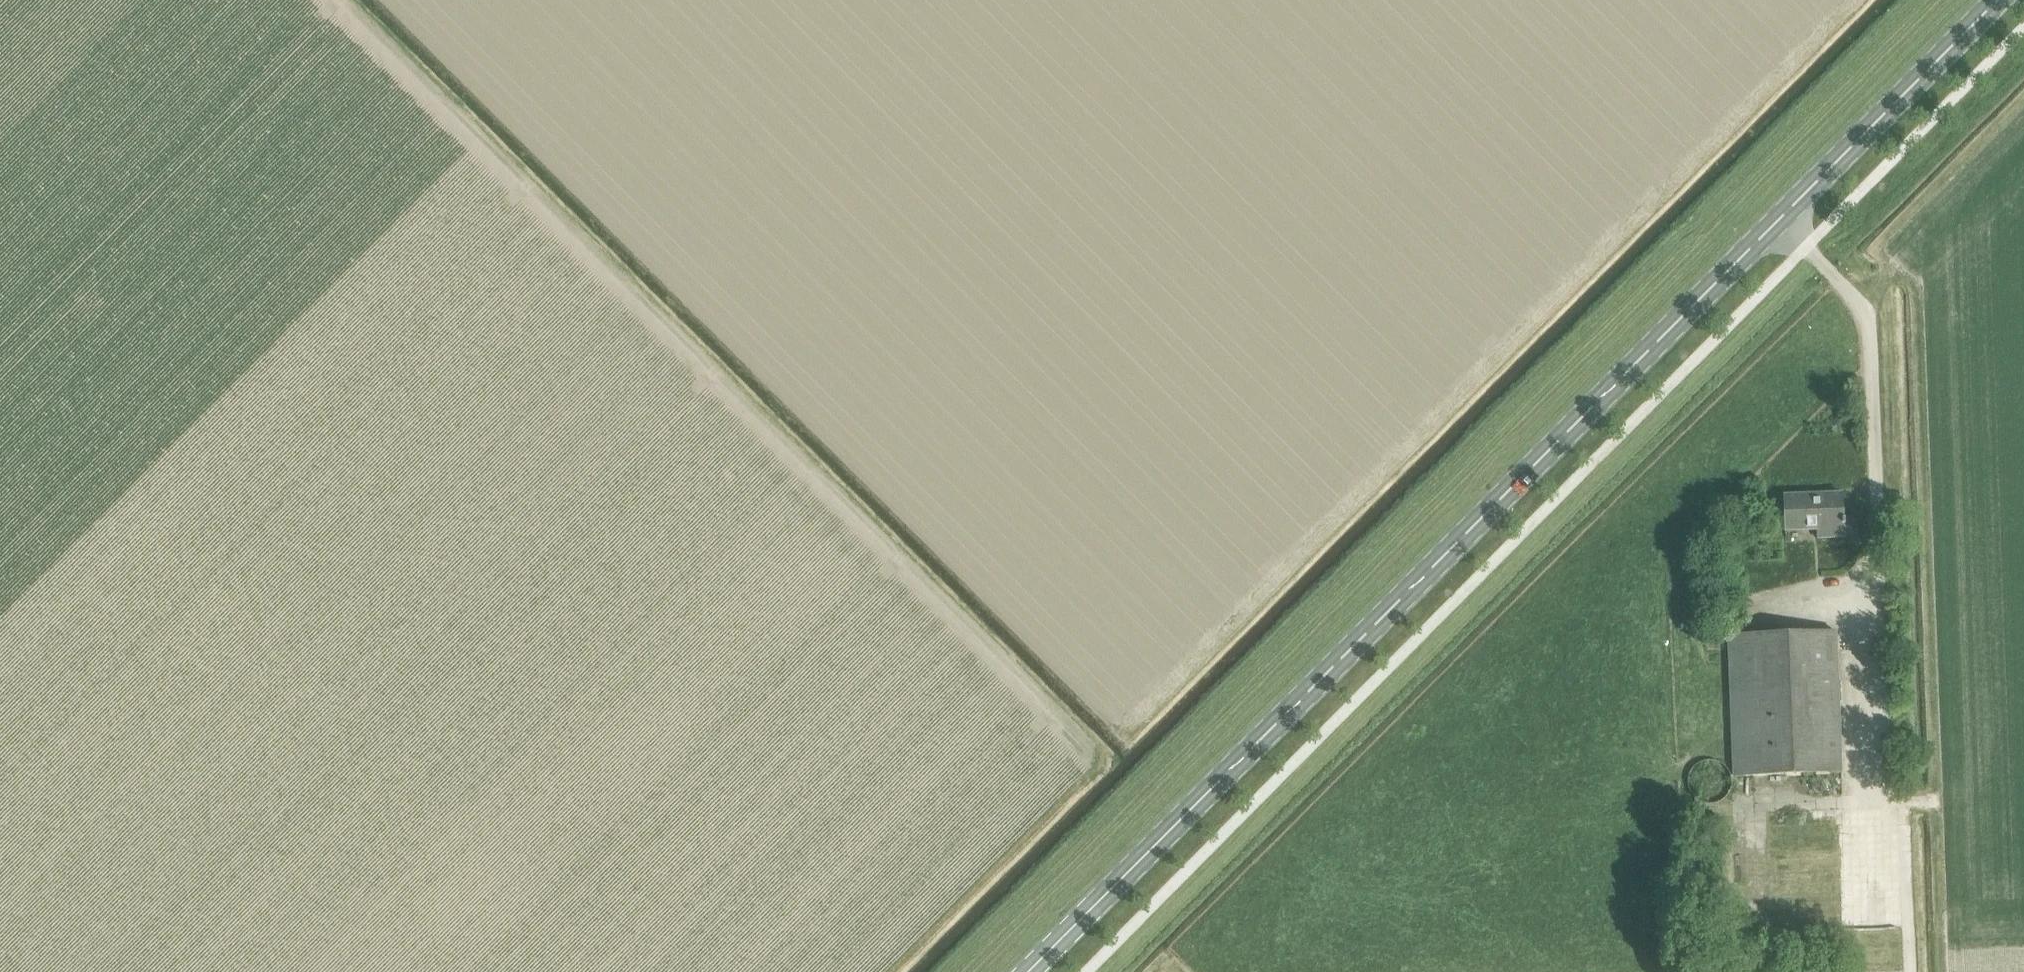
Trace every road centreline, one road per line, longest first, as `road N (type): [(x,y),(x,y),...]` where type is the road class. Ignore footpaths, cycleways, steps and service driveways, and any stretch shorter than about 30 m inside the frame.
road 1 (secondary): [(1027,971),(2005,0)]
road 2 (track): [(1908,971),(1900,825),(1870,766)]

